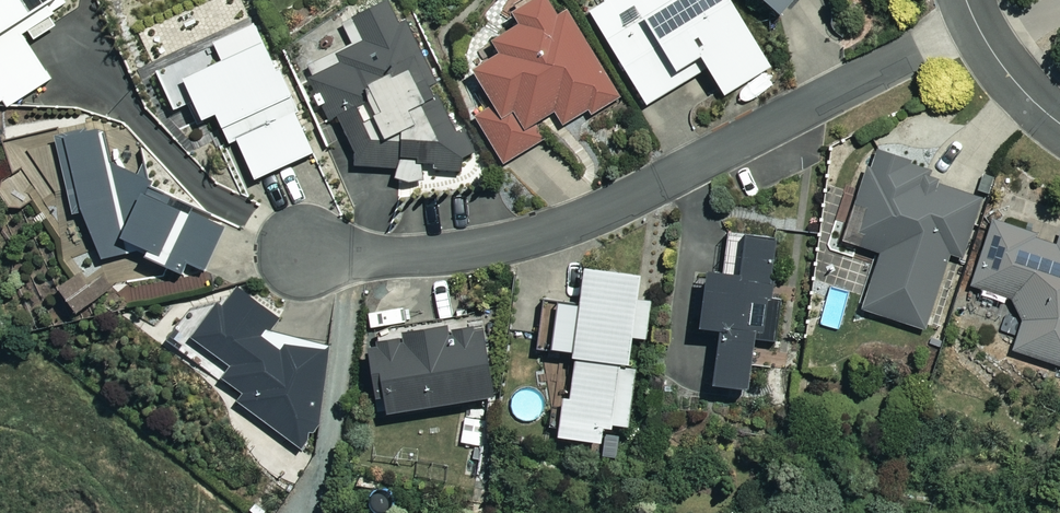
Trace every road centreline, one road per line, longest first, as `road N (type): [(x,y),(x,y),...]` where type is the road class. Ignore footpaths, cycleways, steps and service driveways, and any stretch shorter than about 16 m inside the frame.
road 1 (residential): [(966,0),(995,56),(1059,122)]

